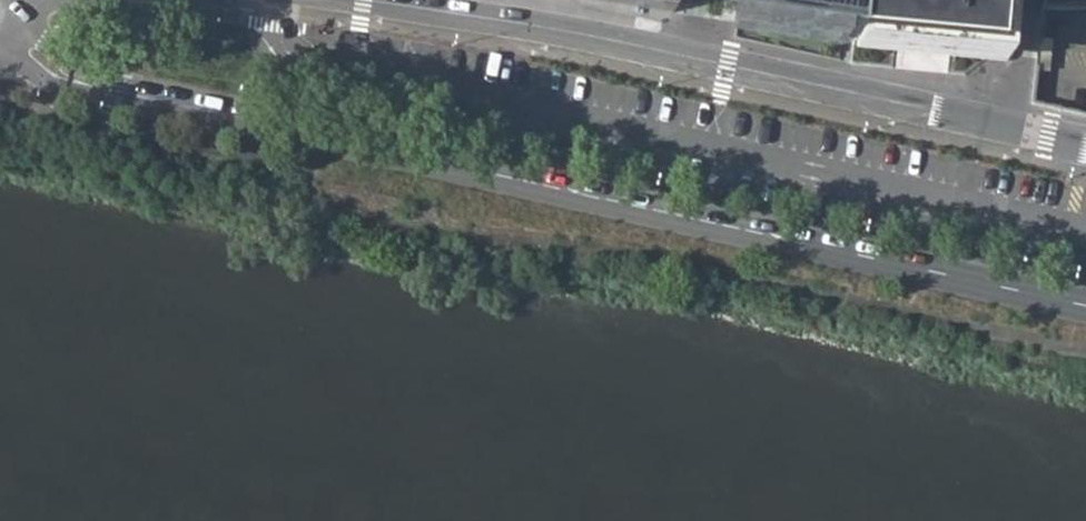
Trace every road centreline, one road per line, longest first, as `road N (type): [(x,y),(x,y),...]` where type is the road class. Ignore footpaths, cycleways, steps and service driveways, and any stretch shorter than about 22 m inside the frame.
road 1 (primary): [(12,36),(66,77),(111,90),(1085,303)]
road 2 (residential): [(1085,143),(686,55),(371,0)]

